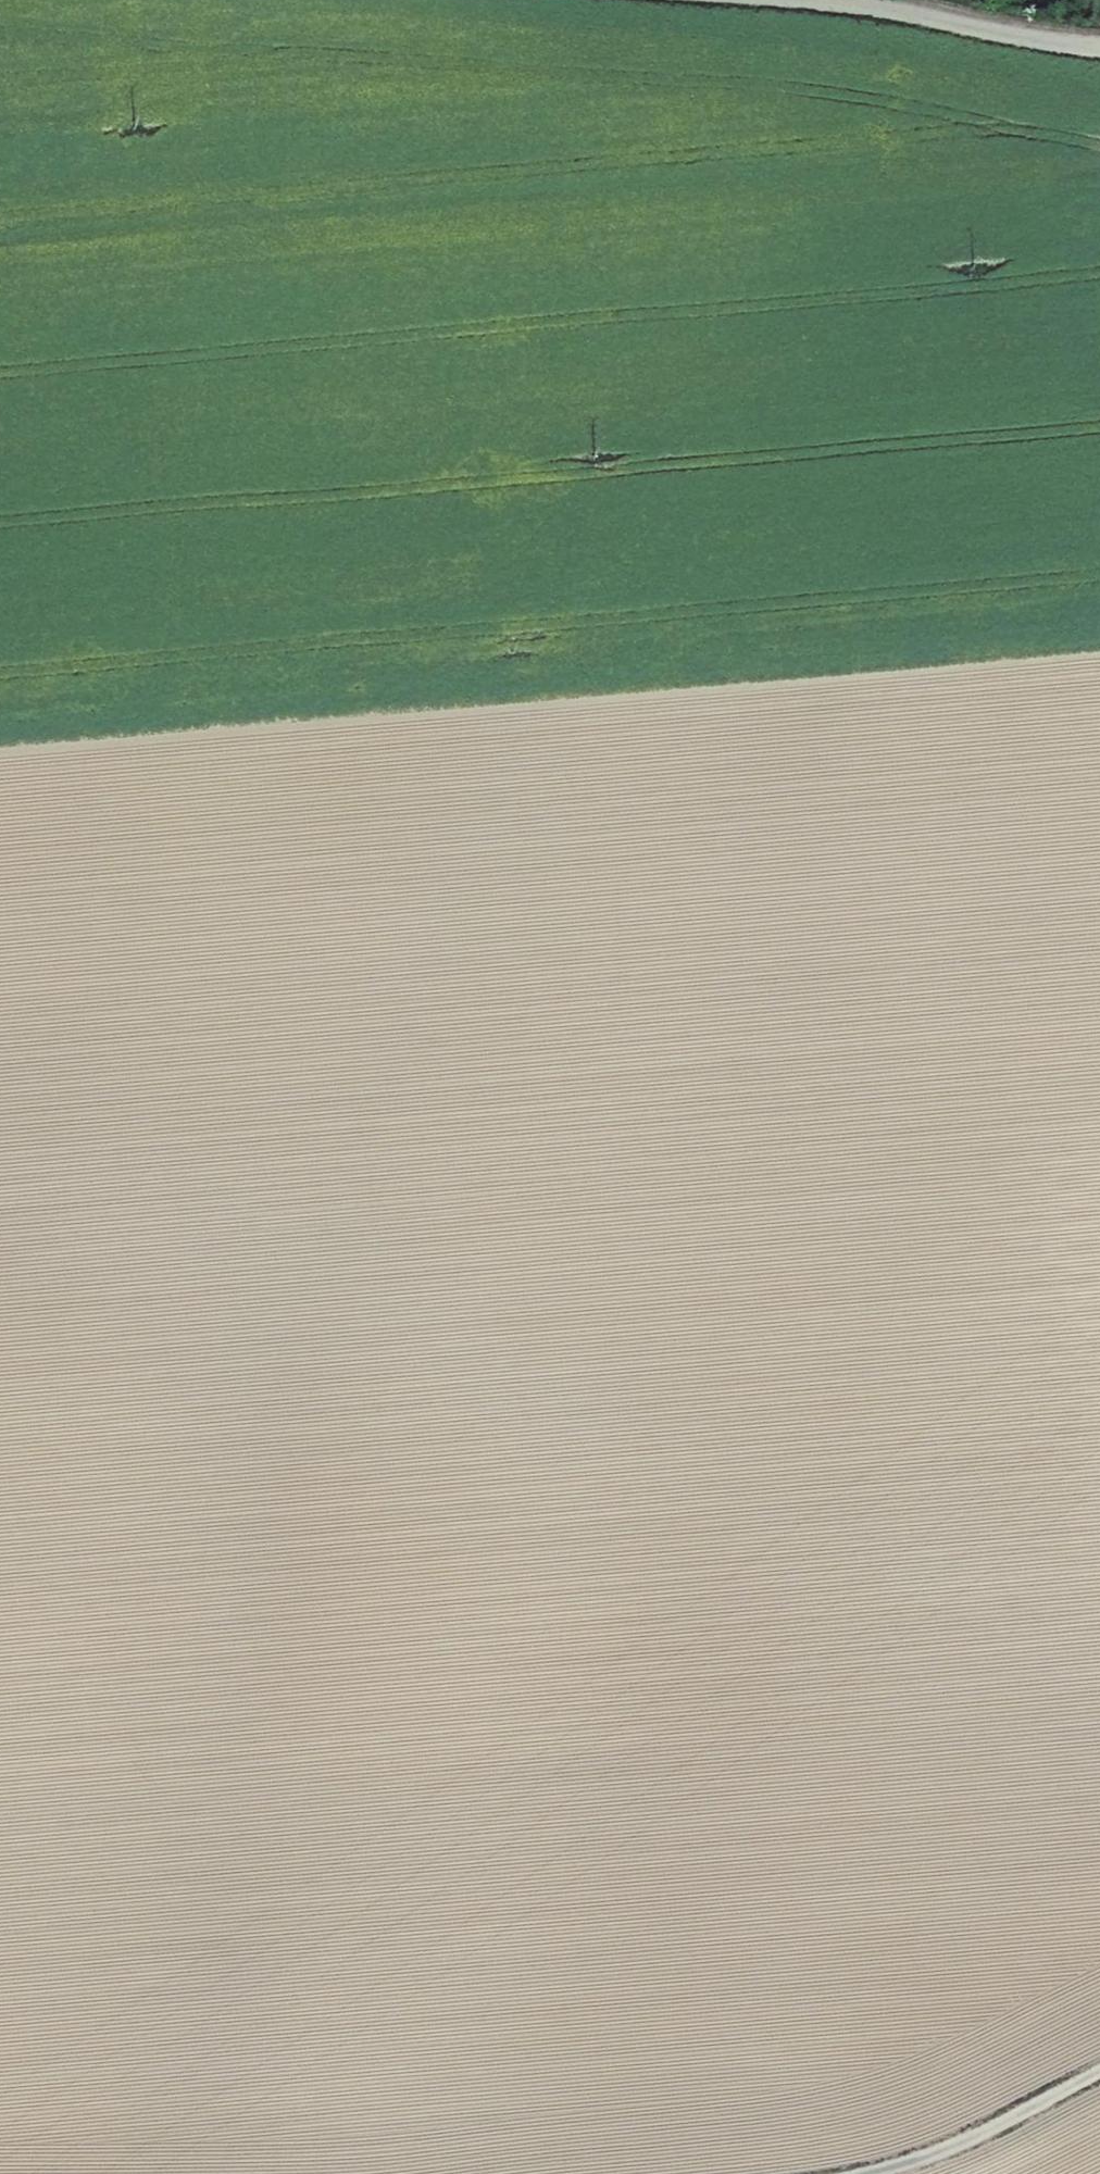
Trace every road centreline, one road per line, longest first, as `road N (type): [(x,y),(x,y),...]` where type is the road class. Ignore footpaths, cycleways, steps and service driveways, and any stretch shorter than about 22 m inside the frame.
road 1 (track): [(1099,46),(831,0)]
road 2 (track): [(860,2173),(921,2158),(1099,2070)]

